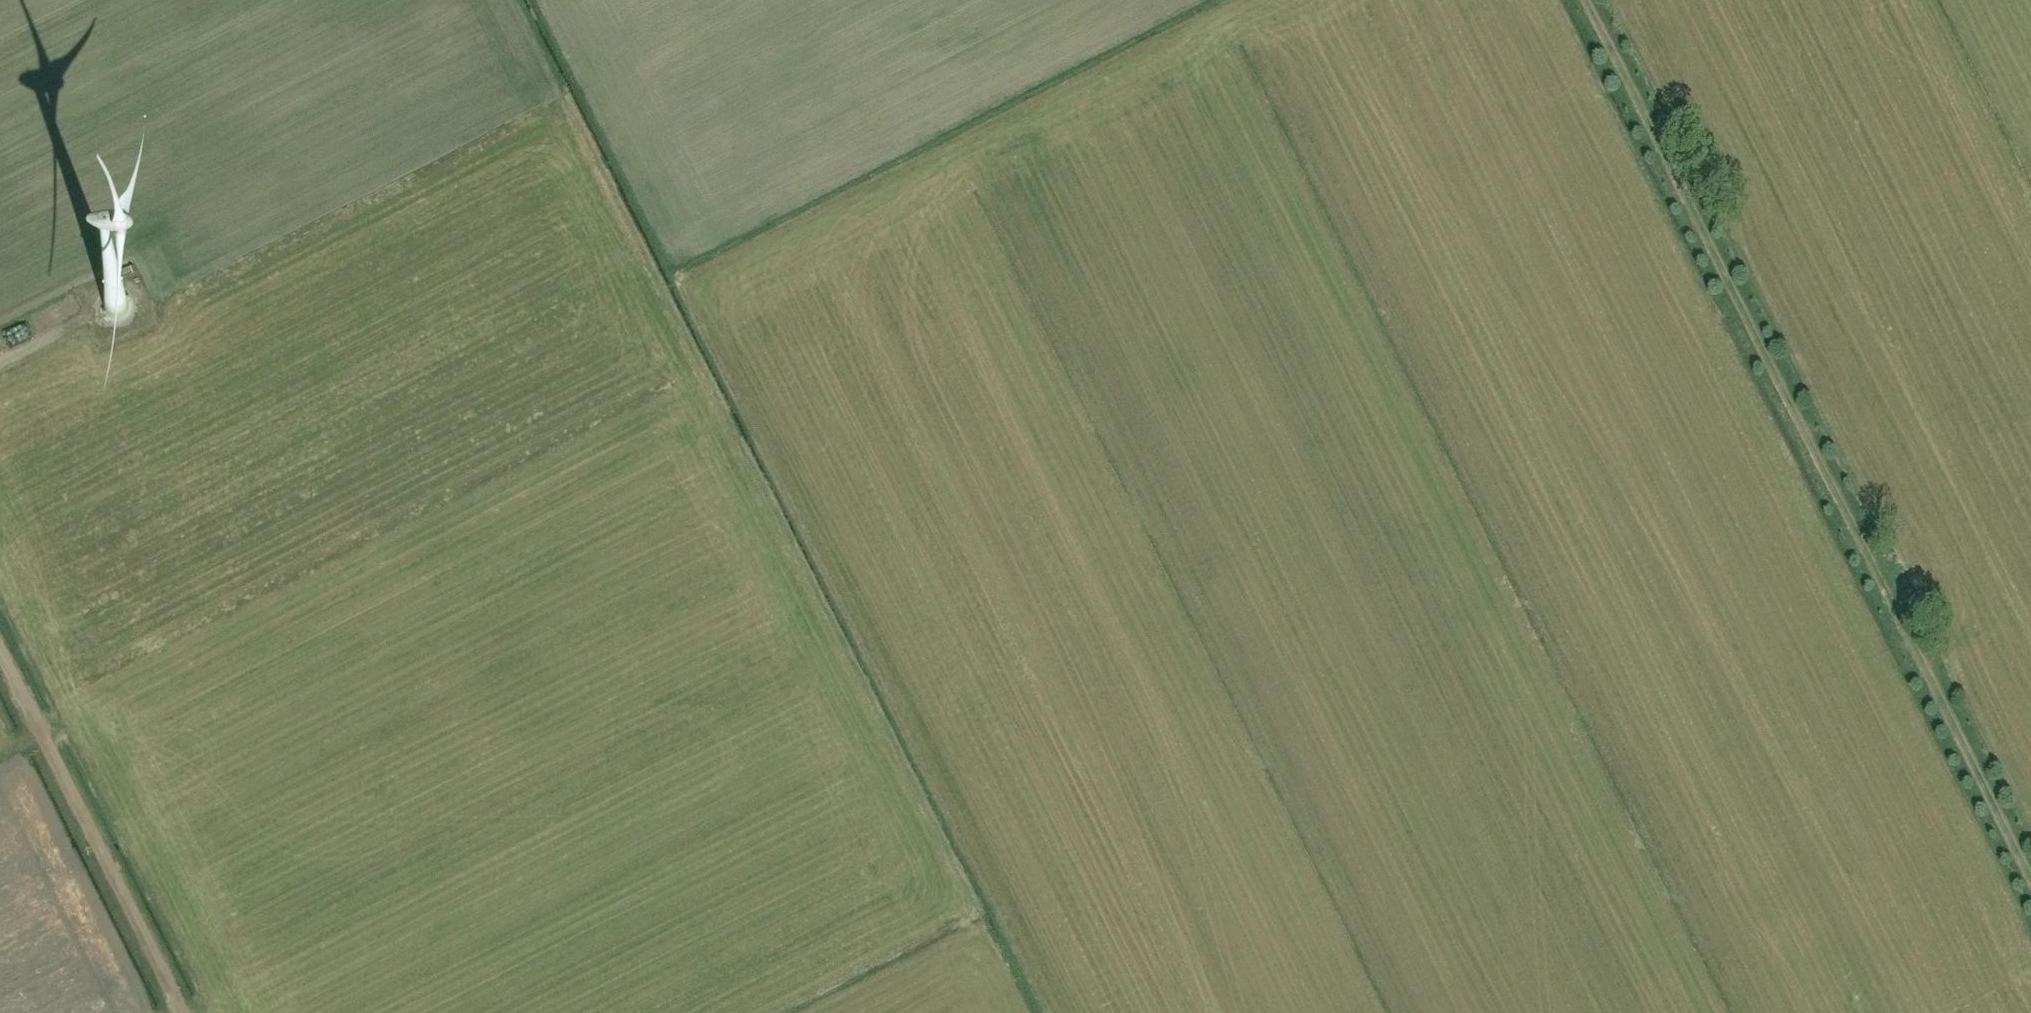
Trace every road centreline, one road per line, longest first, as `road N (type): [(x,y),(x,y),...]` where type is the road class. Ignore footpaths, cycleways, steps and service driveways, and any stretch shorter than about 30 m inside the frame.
road 1 (track): [(1586,0),(2030,878)]
road 2 (track): [(0,654),(180,1012)]

